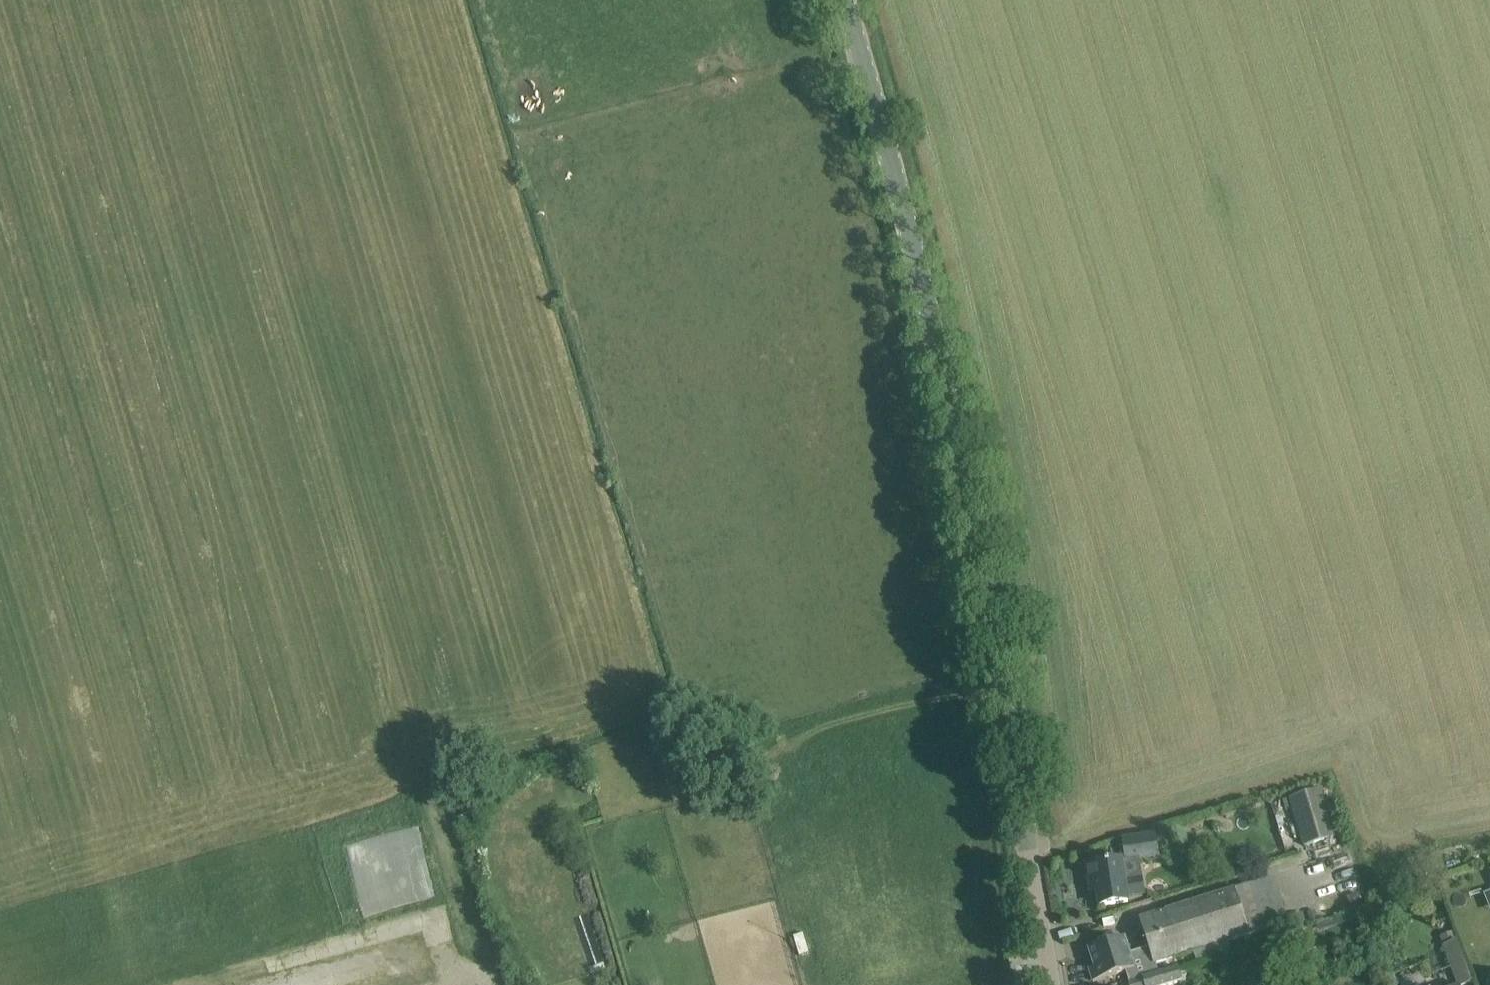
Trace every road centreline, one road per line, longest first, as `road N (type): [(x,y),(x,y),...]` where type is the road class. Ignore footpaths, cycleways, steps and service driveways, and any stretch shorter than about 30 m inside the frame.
road 1 (tertiary): [(1050,984),(984,577),(929,314),(843,0)]

